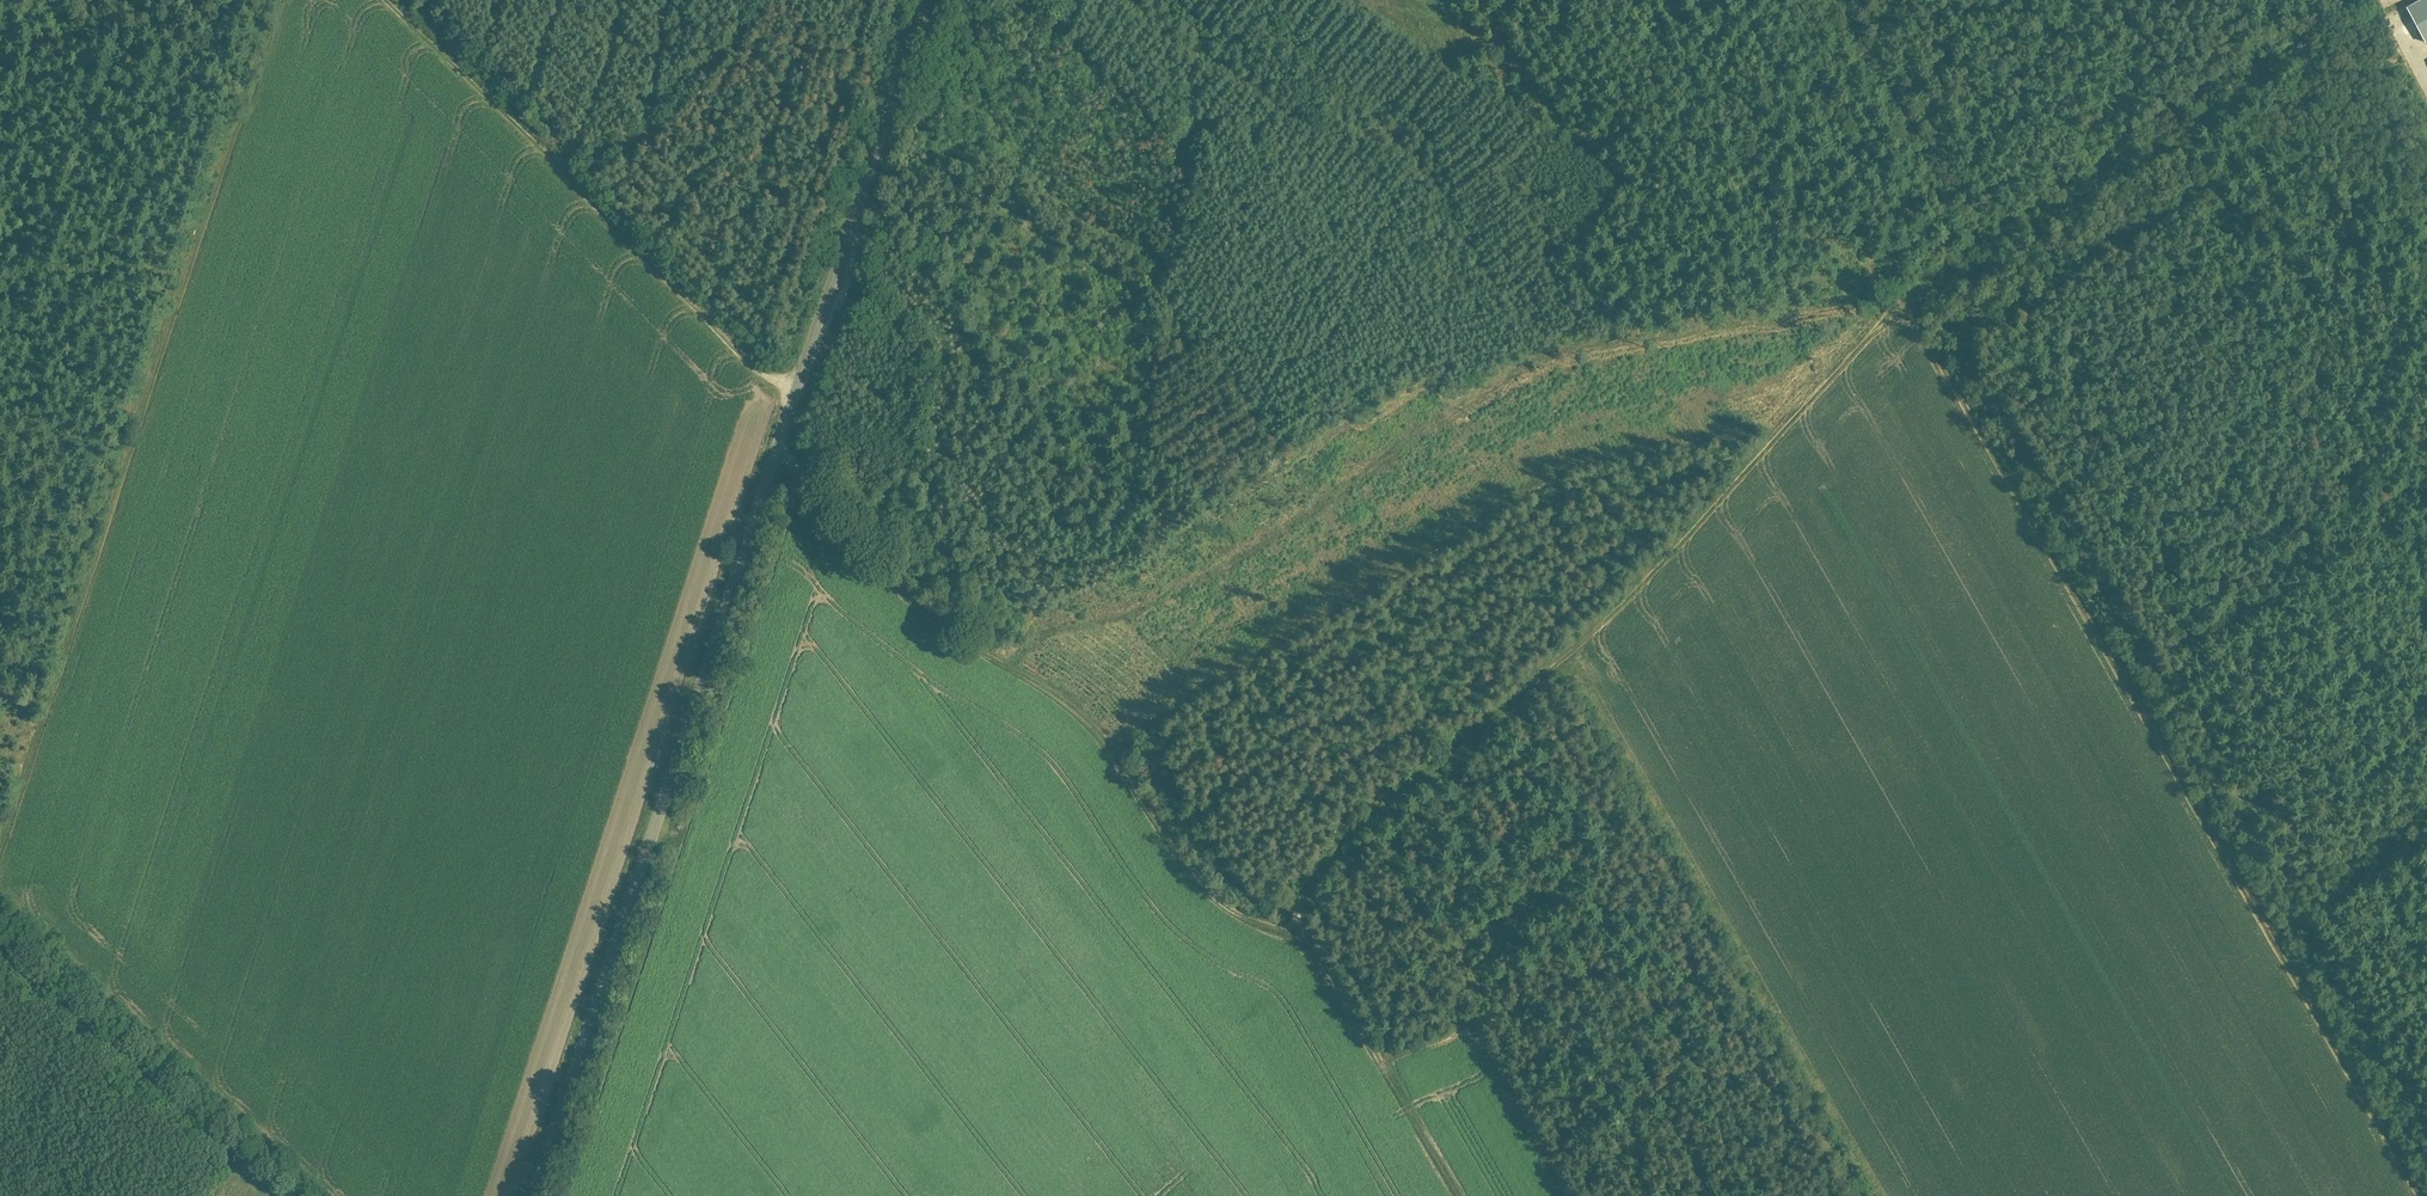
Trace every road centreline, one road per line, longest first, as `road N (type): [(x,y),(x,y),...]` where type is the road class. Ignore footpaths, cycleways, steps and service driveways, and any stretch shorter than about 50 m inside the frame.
road 1 (residential): [(932,0),(533,1195)]
road 2 (track): [(0,840),(281,0)]
road 3 (track): [(385,0),(756,369),(802,389)]
road 4 (track): [(0,935),(280,1195)]

